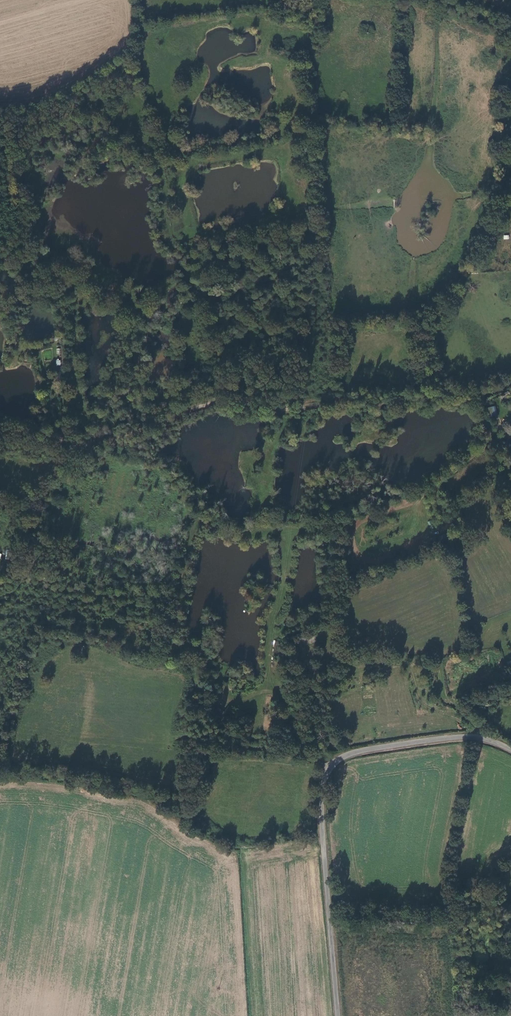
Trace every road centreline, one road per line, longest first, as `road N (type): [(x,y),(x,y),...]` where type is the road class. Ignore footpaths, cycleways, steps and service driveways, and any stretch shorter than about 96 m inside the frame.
road 1 (track): [(510,383),(476,401),(231,408),(124,436),(0,433)]
road 2 (unclassified): [(336,1015),(320,793),(328,768),(346,755),(451,737),(510,750)]

